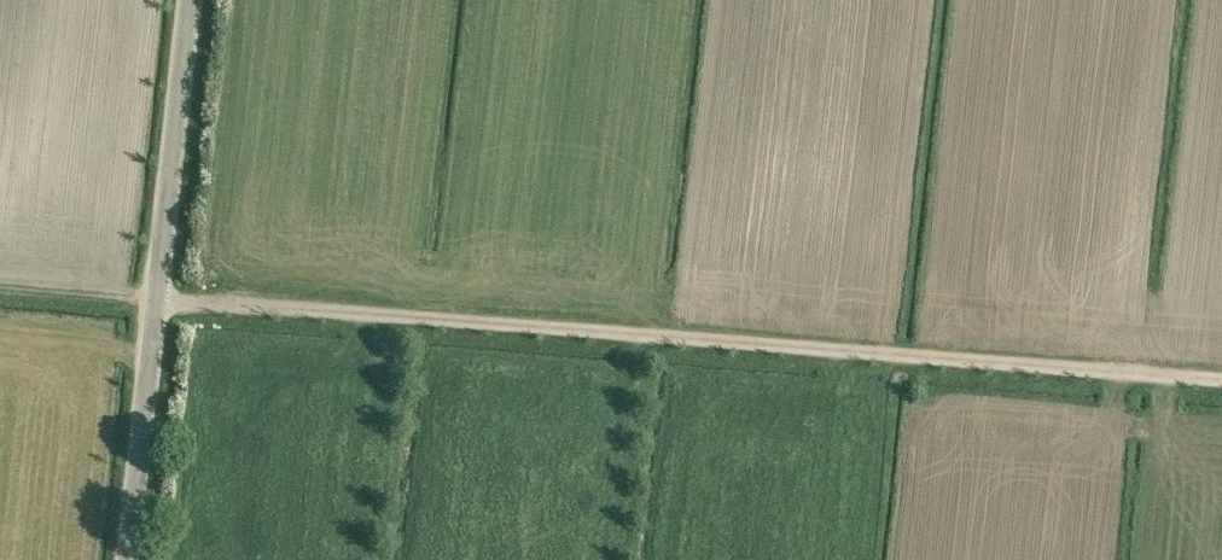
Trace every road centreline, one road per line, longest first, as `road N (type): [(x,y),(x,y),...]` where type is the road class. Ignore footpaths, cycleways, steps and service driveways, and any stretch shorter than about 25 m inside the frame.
road 1 (track): [(155,296),(891,355)]
road 2 (unclassified): [(126,559),(189,0)]
road 3 (track): [(891,355),(1221,381)]

